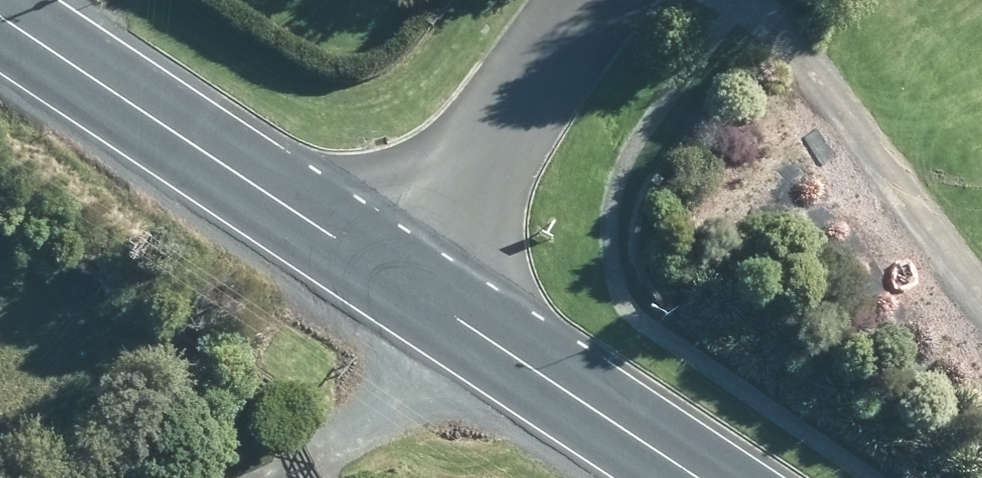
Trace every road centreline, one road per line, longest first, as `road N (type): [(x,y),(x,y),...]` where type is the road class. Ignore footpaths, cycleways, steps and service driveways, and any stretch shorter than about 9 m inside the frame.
road 1 (tertiary): [(0,19),(404,284)]
road 2 (tertiary): [(404,284),(694,477)]
road 3 (residential): [(589,0),(404,284)]

